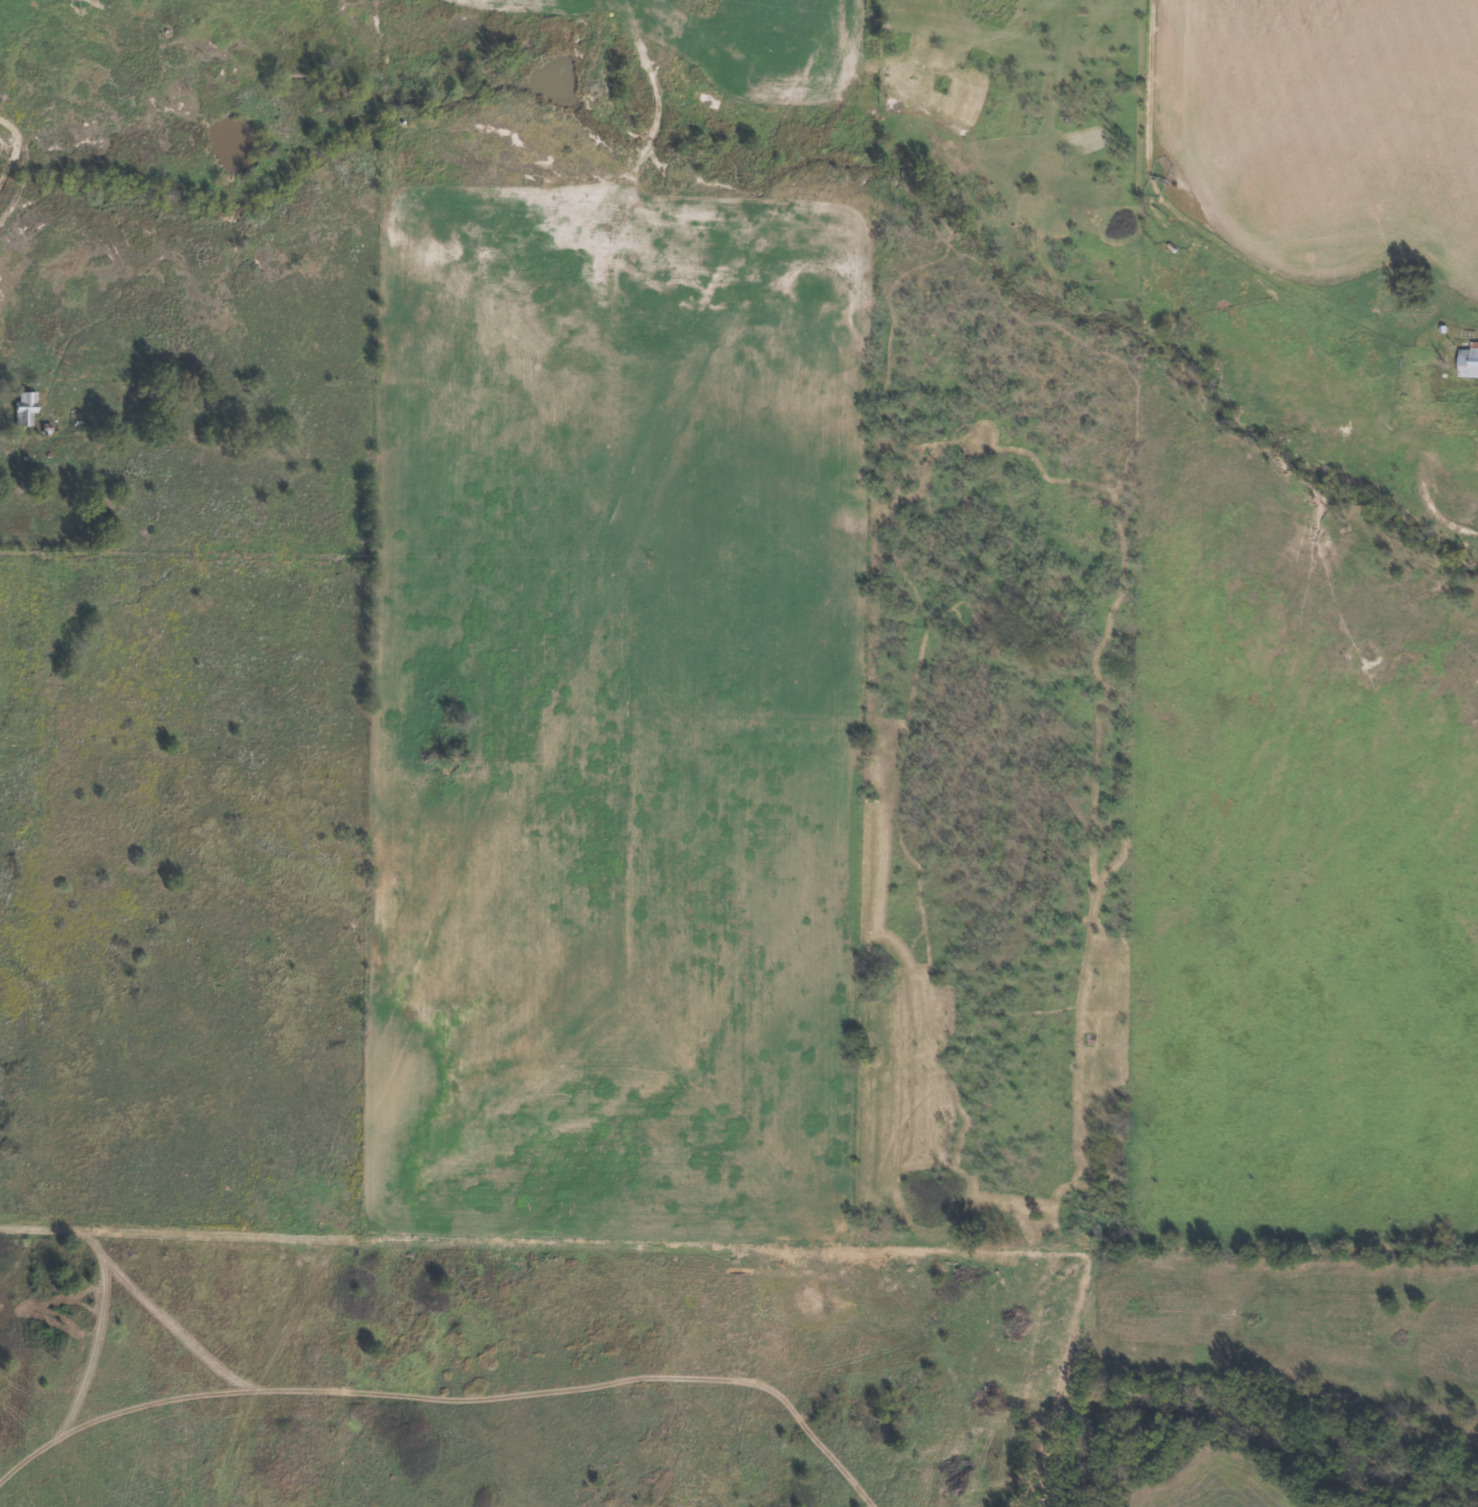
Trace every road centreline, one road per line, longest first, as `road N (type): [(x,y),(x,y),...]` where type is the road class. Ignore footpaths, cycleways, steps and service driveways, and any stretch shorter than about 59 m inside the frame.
road 1 (residential): [(1374,336),(1229,308),(1180,241),(1149,174),(1133,42)]
road 2 (track): [(1133,42),(996,0)]

